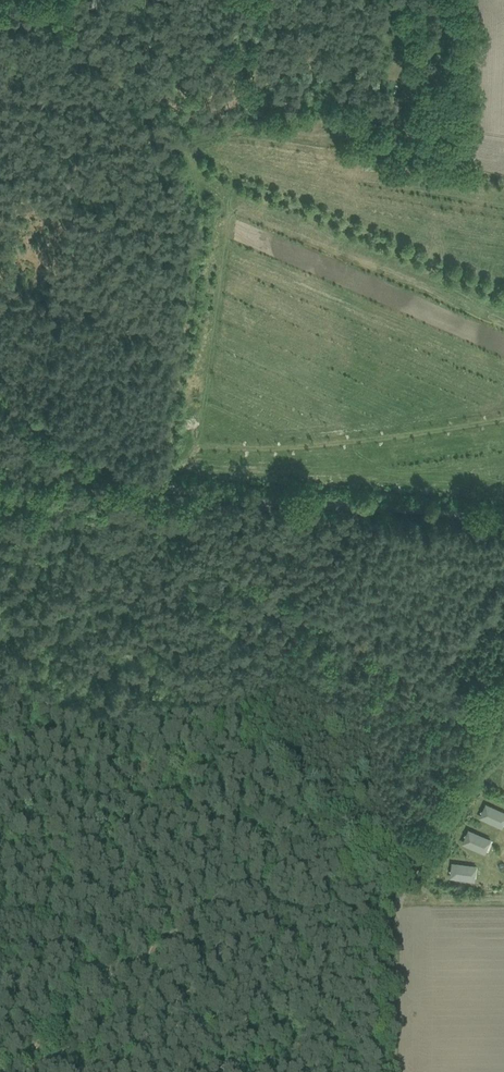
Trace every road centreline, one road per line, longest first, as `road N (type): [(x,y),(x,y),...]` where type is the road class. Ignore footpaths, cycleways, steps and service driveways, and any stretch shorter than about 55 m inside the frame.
road 1 (unclassified): [(503,523),(193,492),(118,466),(0,395)]
road 2 (track): [(395,1071),(400,892),(503,708)]

